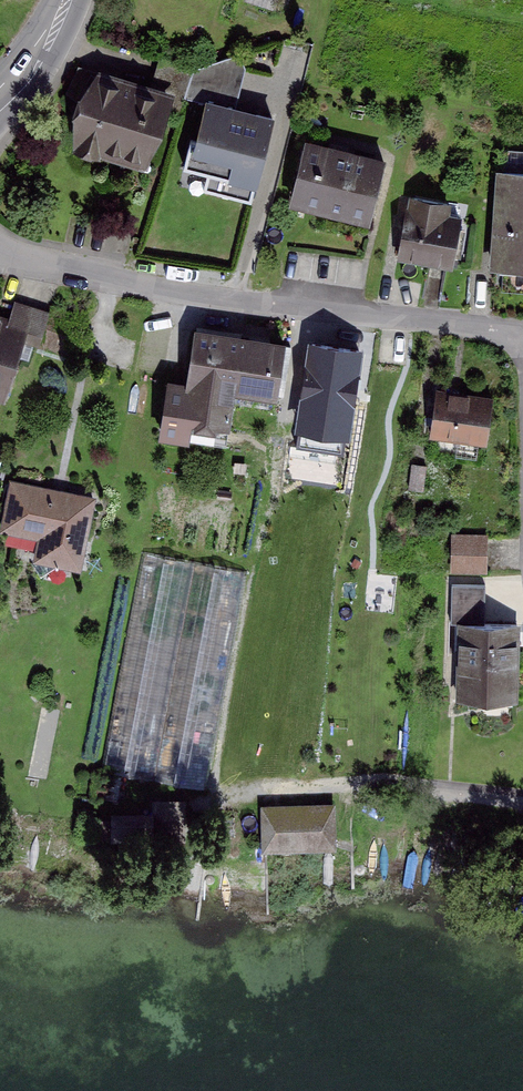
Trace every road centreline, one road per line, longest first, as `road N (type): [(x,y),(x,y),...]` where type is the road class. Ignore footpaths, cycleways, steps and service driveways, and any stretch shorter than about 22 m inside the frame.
road 1 (residential): [(0,241),(185,285),(522,328)]
road 2 (track): [(522,789),(182,798)]

